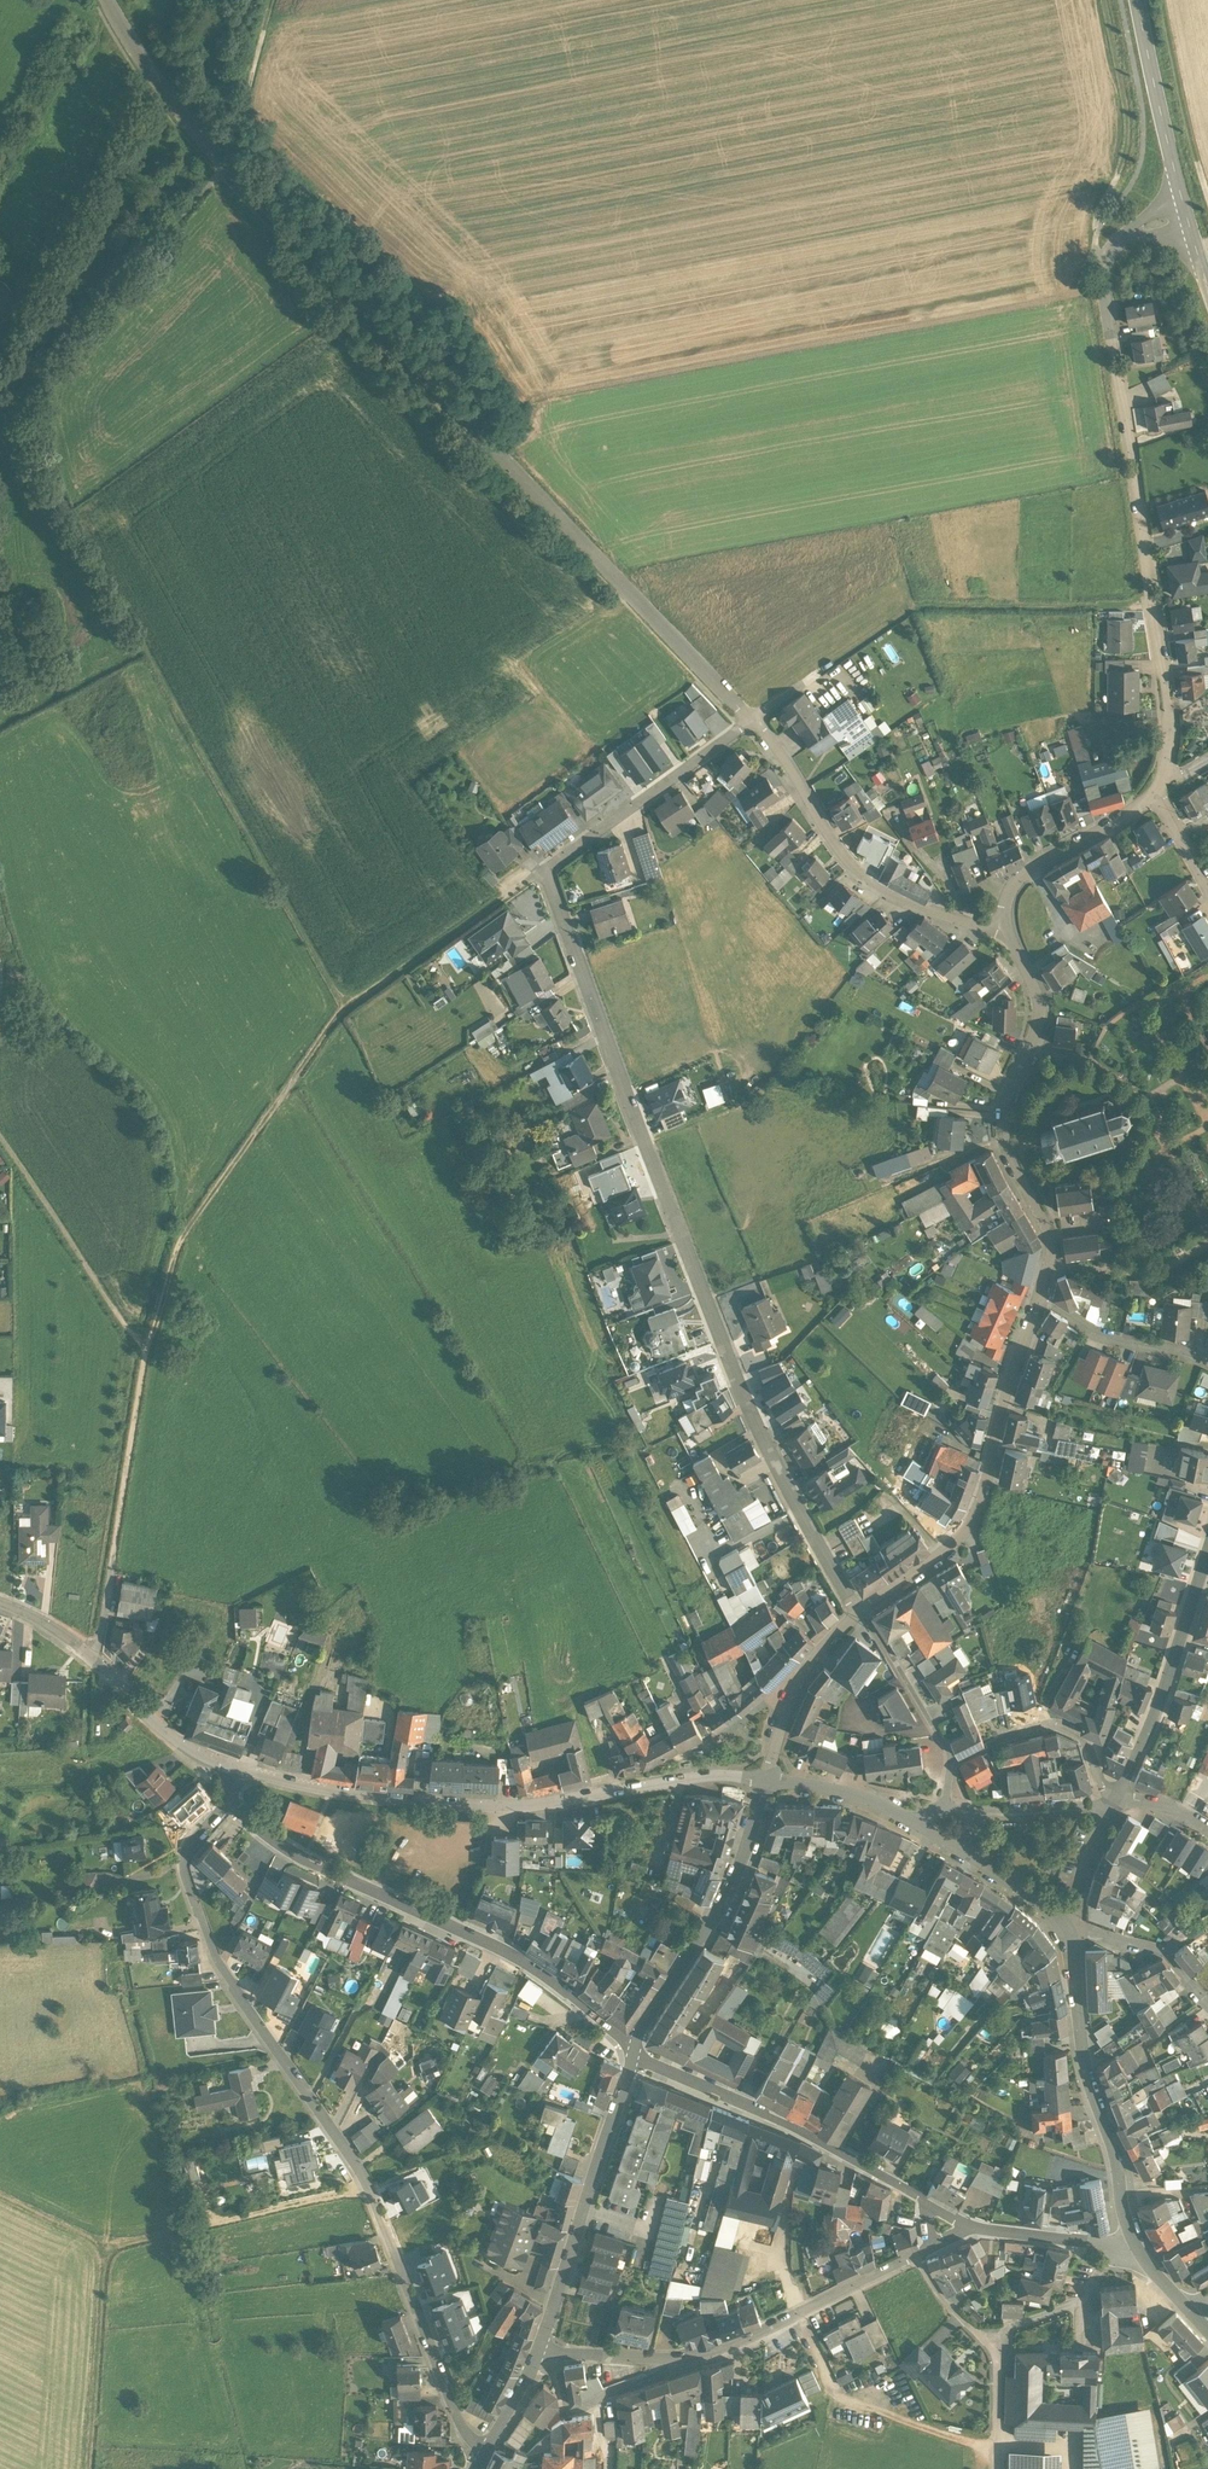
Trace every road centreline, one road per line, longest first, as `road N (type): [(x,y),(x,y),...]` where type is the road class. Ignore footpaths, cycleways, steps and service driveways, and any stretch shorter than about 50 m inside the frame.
road 1 (residential): [(860,1612),(741,1391),(546,871),(750,719)]
road 2 (tertiary): [(750,719),(206,145),(107,0)]
road 3 (track): [(479,914),(344,1006),(177,1246),(140,1378),(110,1592),(91,1655)]
road 4 (tertiary): [(1008,929),(1039,1007),(1001,1130),(1049,1236),(1048,1268),(971,1524),(865,1608)]
road 5 (residential): [(487,2448),(467,2437),(440,2379),(366,2186),(216,1957),(182,1856),(230,1802)]
road 6 (track): [(21,401),(81,527),(348,1003)]
road 7 (tertiary): [(1123,238),(1108,253),(1105,277),(1168,710),(1163,773)]
road 8 (residential): [(768,1776),(500,1806),(337,1795),(238,1771)]
road 9 (residential): [(230,1802),(274,1844),(512,1957),(634,2048)]
road 10 (tertiary): [(1008,929),(970,925),(903,900),(850,863),(750,719)]
road 11 (track): [(1151,606),(915,607),(826,666)]
road 12 (residential): [(634,2048),(932,2208)]
road 13 (residential): [(1135,2247),(1086,2074),(1068,1939)]
road 14 (tertiary): [(539,2347),(634,2048)]
road 15 (track): [(21,401),(226,167)]
road 16 (tertiary): [(634,2048),(727,1897),(768,1776)]
road 17 (residential): [(238,1771),(184,1748),(91,1655),(0,1604)]
road 18 (track): [(366,2186),(101,2249)]
road 19 (track): [(146,1354),(108,1309),(0,1132)]
road 20 (residential): [(674,2360),(739,2344),(916,2257)]
road 21 (residential): [(1117,1792),(1156,1711),(1207,1554)]
road 22 (track): [(1097,227),(1128,138),(1106,0)]
road 23 (track): [(101,2249),(88,2468)]
road 24 (tertiary): [(1157,790),(1018,882),(1008,929)]
road 25 (residential): [(1117,1792),(1102,1783),(1083,1738),(1067,1725),(1001,1738),(951,1762)]
road 26 (tertiary): [(1183,193),(1138,0)]
road 27 (track): [(1207,188),(1163,0)]
road 28 (tertiary): [(860,1612),(799,1685),(768,1776)]
road 29 (residential): [(559,2354),(567,2411),(672,2371),(674,2360)]
road 30 (residential): [(951,1762),(865,1608)]
road 31 (residential): [(1057,1918),(917,1829)]
road 32 (residential): [(1109,1809),(944,1812)]
road 33 (track): [(206,145),(234,122),(274,0)]
road 34 (residential): [(1207,2000),(1166,1954),(1091,1935),(1068,1939)]
road 35 (residential): [(917,1829),(856,1796),(768,1776)]
road 36 (residential): [(993,2333),(1089,2298),(1106,2245)]
road 37 (residential): [(1057,1918),(1073,1900),(1109,1809)]

